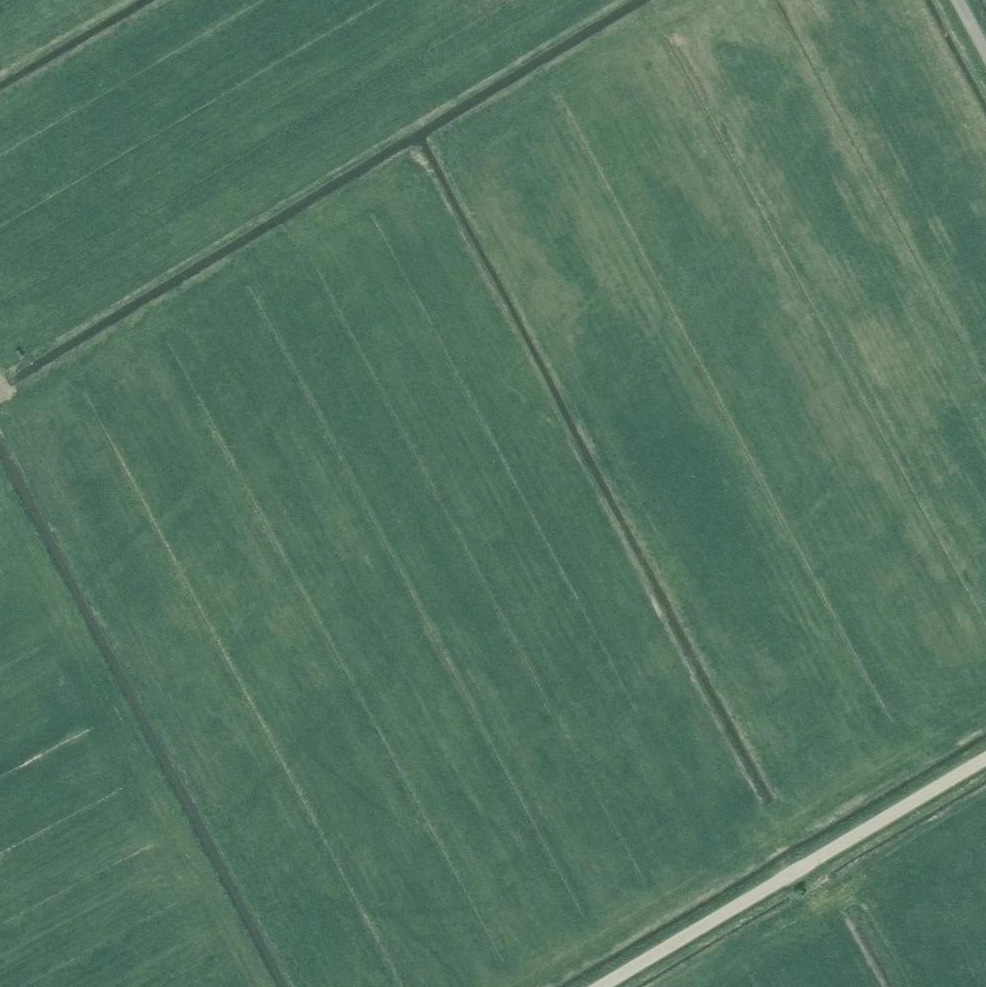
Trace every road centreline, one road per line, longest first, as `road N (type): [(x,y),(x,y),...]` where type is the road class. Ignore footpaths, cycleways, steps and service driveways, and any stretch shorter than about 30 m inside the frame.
road 1 (unclassified): [(600,986),(985,759)]

